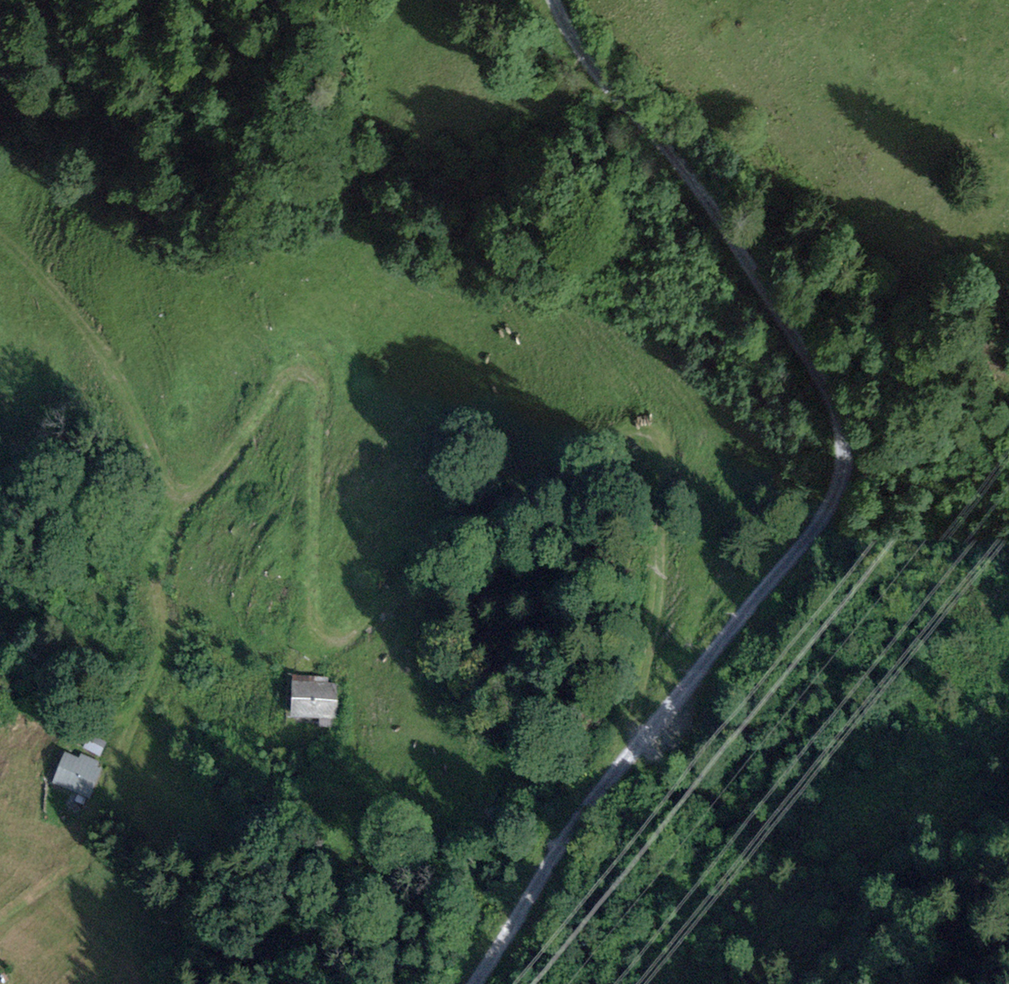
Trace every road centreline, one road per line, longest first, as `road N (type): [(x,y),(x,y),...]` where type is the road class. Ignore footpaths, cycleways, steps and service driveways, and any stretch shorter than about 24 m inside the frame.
road 1 (track): [(556,0),(584,54),(699,188),(835,404),(843,447),(832,498),(811,528),(550,854),(475,983)]
road 2 (track): [(643,737),(638,725),(672,628),(684,515),(673,458),(649,433),(622,436),(467,533),(356,636),(338,641),(318,622),(328,391),(320,376),(292,373),(204,493),(183,505)]
road 3 (track): [(0,920),(65,879),(112,807),(124,757),(168,663),(160,585),(183,505)]
road 4 (track): [(0,235),(90,330),(129,387),(183,505)]

